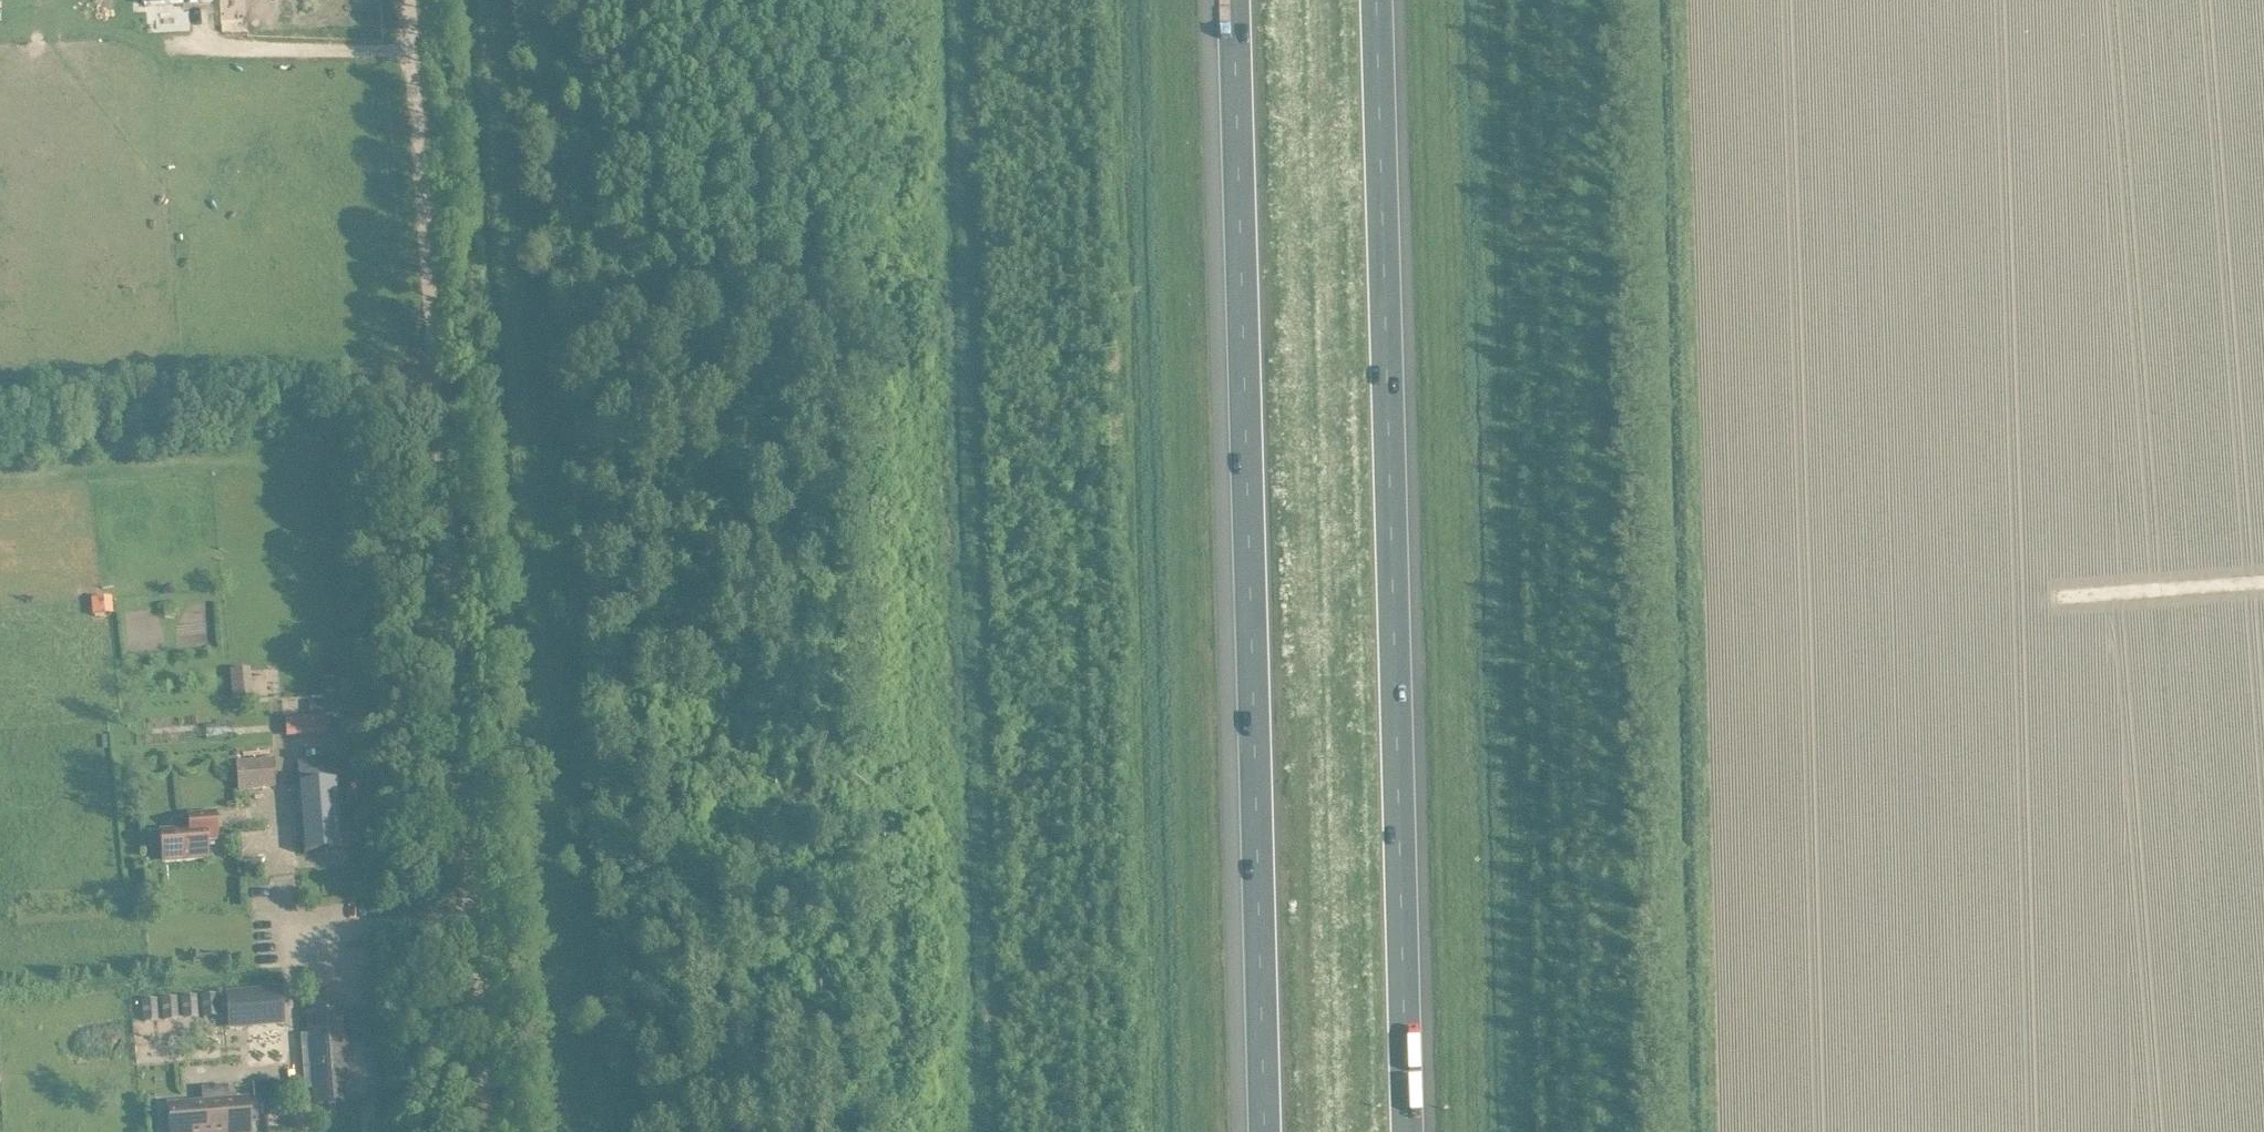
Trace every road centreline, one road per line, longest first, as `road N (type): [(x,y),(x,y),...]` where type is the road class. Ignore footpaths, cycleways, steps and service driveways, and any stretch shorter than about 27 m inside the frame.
road 1 (unclassified): [(481,1131),(399,0)]
road 2 (motorway): [(1232,0),(1263,1131)]
road 3 (motorway): [(1402,1131),(1373,0)]

